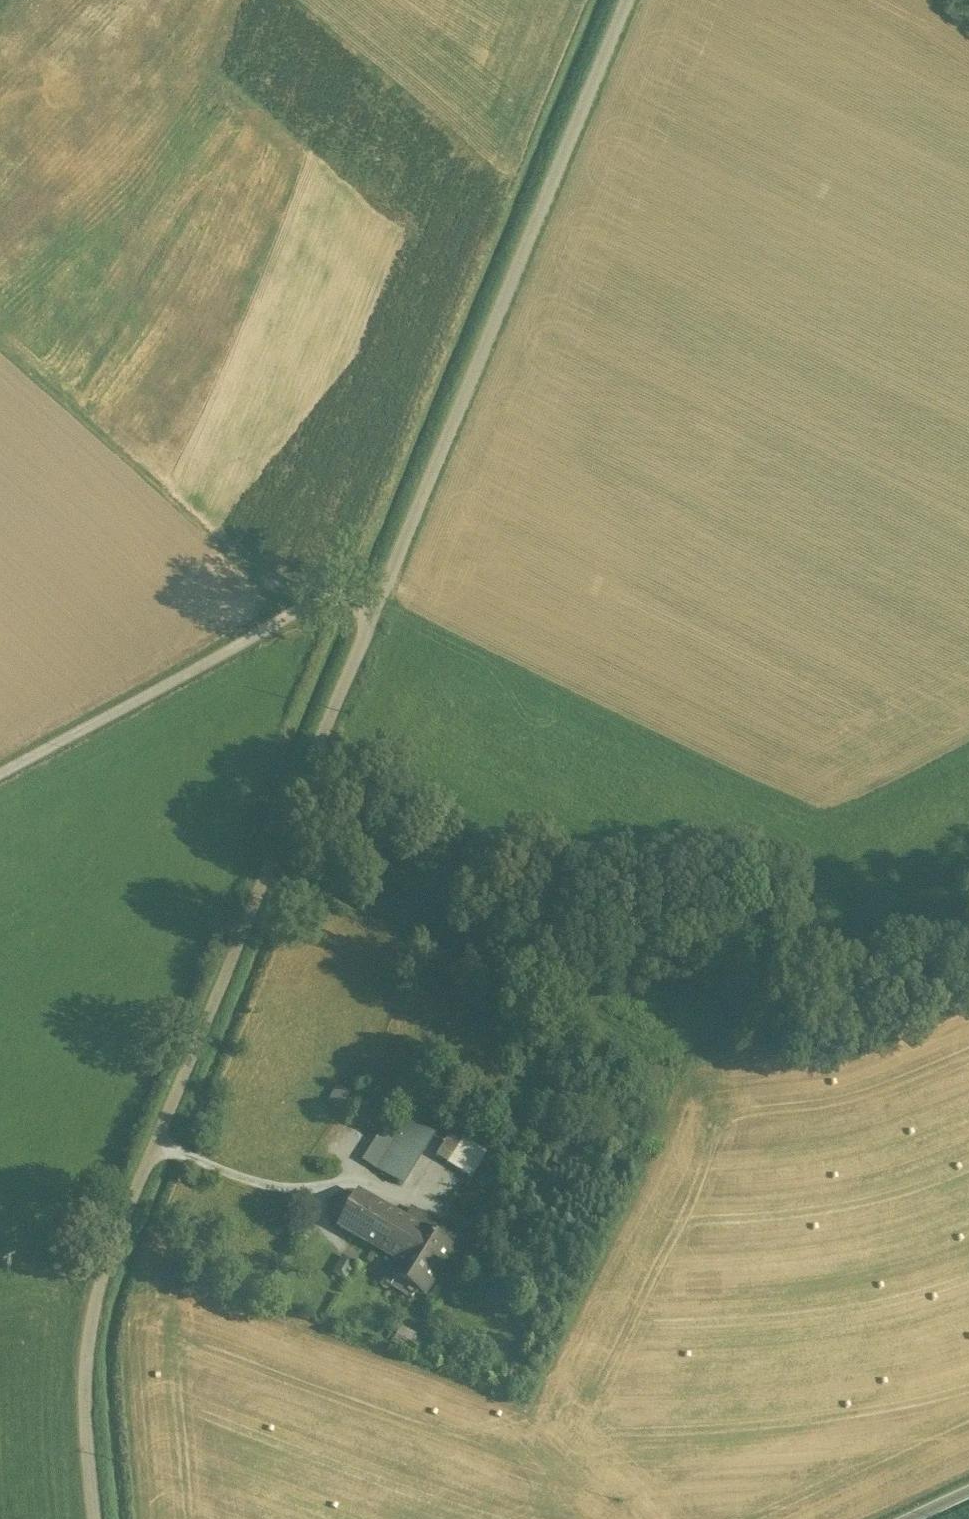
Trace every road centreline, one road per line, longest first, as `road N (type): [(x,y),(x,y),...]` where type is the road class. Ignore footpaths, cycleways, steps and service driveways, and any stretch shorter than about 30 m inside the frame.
road 1 (track): [(94,1518),(84,1360),(92,1304),(253,890),(627,0)]
road 2 (unclassified): [(0,782),(381,585)]

